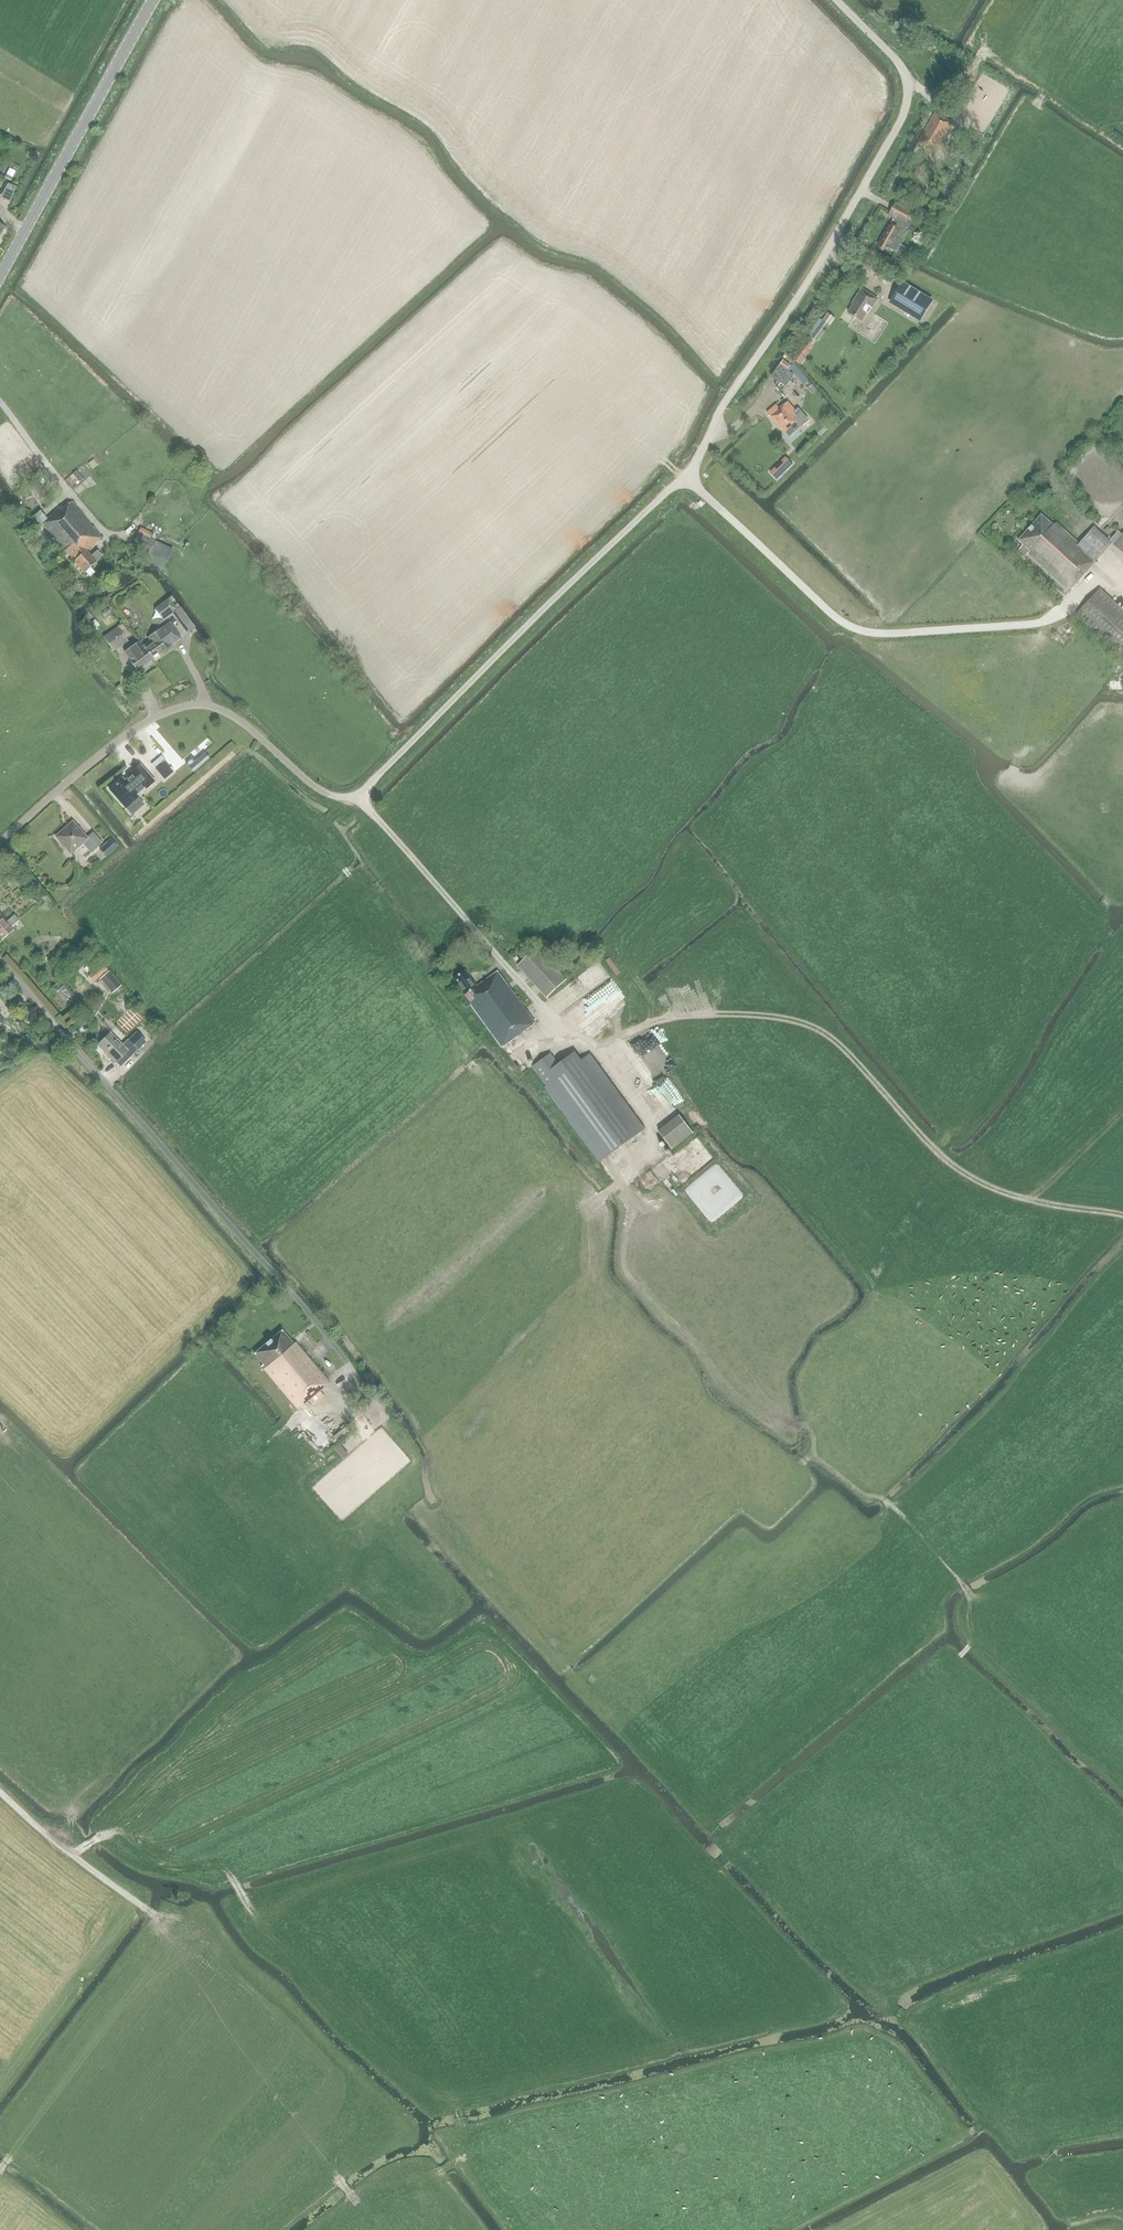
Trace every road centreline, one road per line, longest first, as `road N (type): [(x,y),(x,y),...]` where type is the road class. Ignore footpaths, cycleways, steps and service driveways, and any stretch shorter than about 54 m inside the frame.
road 1 (unclassified): [(0,843),(125,735),(195,704),(232,715),(324,793),(357,795),(684,476),(905,108),(898,64),(838,0)]
road 2 (track): [(605,1046),(683,1015),(788,1019),(848,1054),(968,1175),(1032,1200),(1122,1216)]
road 3 (track): [(558,1024),(605,1046),(655,1112),(649,1147),(623,1171),(627,1272),(737,1402),(766,1422),(809,1427)]
road 4 (unclassified): [(0,962),(335,1345),(349,1363),(335,1375)]
road 5 (tertiary): [(0,276),(153,0)]
road 6 (track): [(1032,1200),(1122,1112)]

